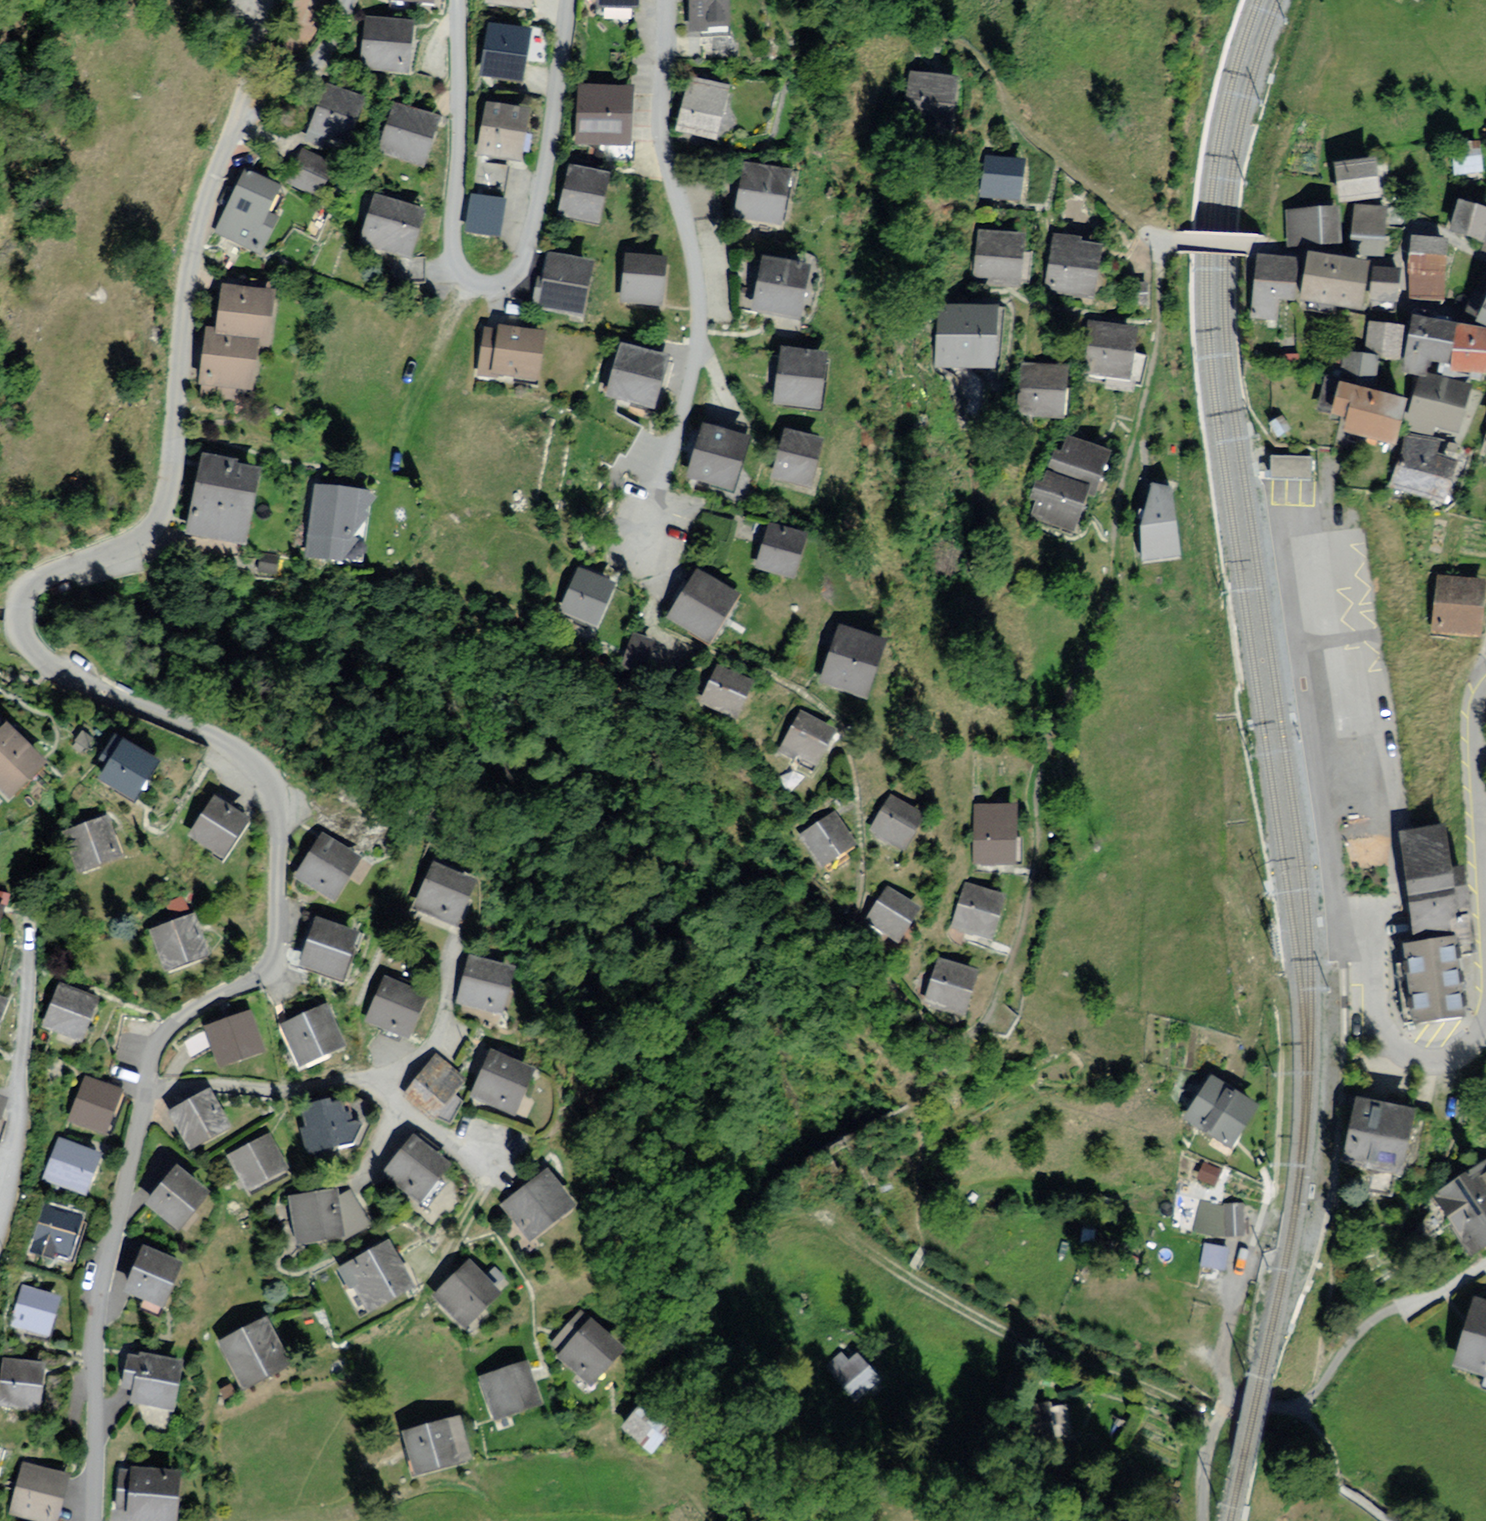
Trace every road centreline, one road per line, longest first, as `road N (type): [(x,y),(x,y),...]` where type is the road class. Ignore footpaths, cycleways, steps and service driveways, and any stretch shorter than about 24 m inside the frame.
road 1 (residential): [(144,1101),(164,1034),(277,961),(277,802),(267,773),(238,743),(43,668),(22,626),(25,600),(141,540),(169,469),(187,290),(216,181)]
road 2 (residential): [(665,0),(665,159),(696,274),(695,345),(659,488),(648,635)]
road 3 (residential): [(459,0),(459,261),(492,278),(519,261),(567,0)]
road 4 (residential): [(1331,586),(1347,668),(1379,722),(1389,774),(1386,1019),(1402,1044),(1426,1059),(1453,1061),(1485,1029)]
road 5 (residential): [(97,1520),(100,1294),(144,1101)]
road 6 (residential): [(144,1101),(225,1084),(290,1092),(395,1084)]
road 7 (residential): [(216,181),(238,143),(323,56),(348,0)]
road 8 (residential): [(1485,878),(1478,749),(1485,690)]
road 9 (track): [(1258,1213),(1224,1351),(1227,1396)]
road 10 (residential): [(216,181),(264,20)]
road 11 (track): [(1227,1396),(1206,1465),(1206,1520)]

